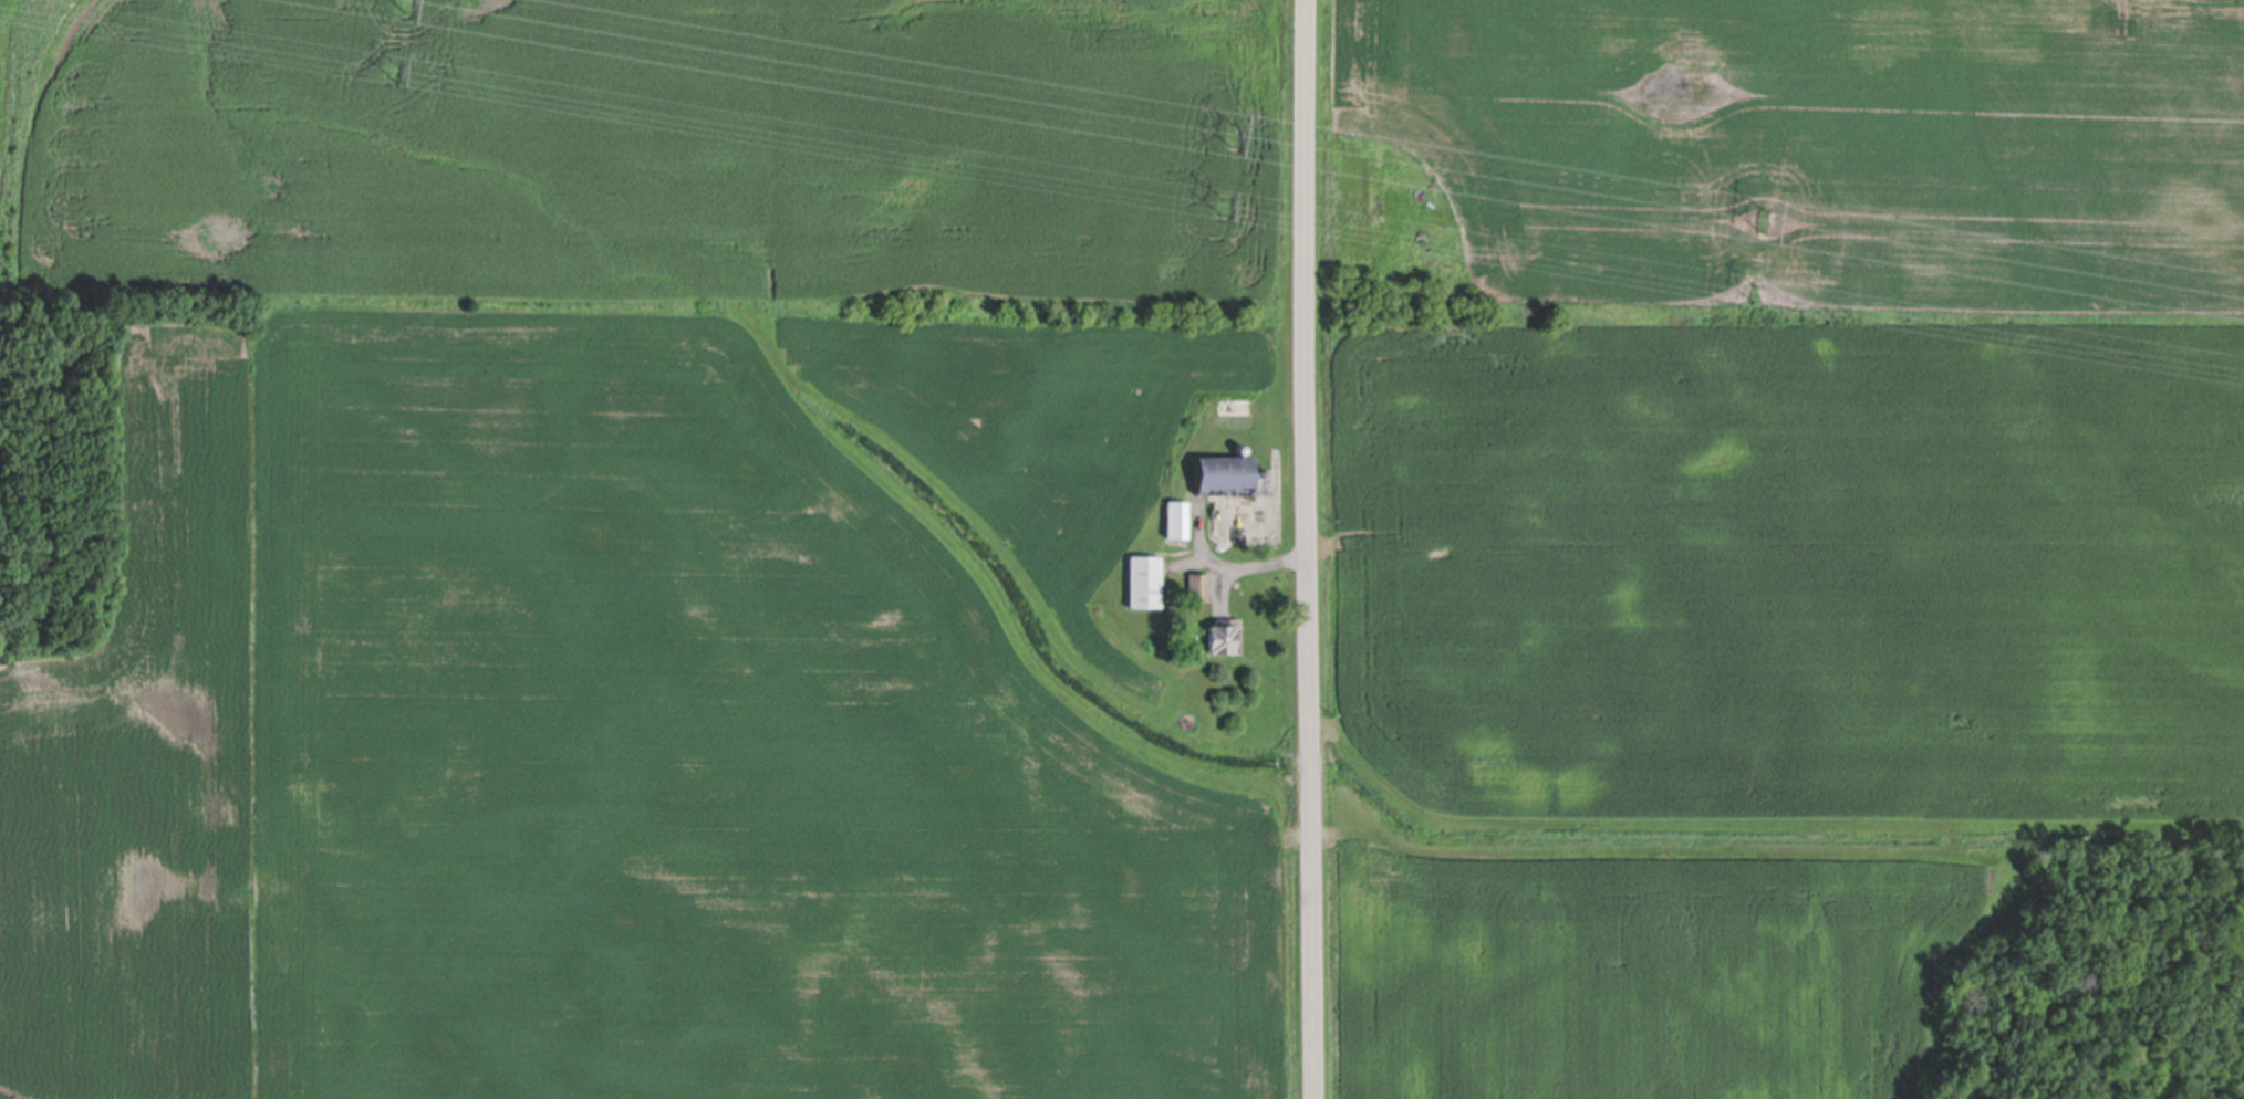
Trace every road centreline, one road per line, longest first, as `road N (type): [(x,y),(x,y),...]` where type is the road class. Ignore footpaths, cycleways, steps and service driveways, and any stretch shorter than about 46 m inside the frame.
road 1 (residential): [(1314,1098),(1306,0)]

